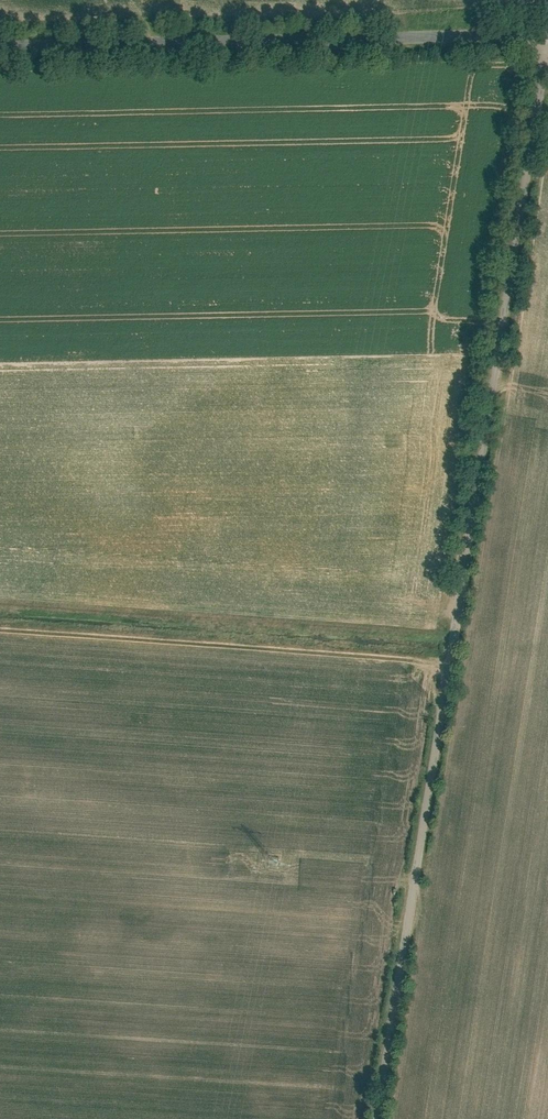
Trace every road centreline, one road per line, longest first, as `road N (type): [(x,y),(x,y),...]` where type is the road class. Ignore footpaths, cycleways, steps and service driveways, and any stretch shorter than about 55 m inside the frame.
road 1 (unclassified): [(380,1118),(546,33)]
road 2 (unclassified): [(0,43),(546,33)]

